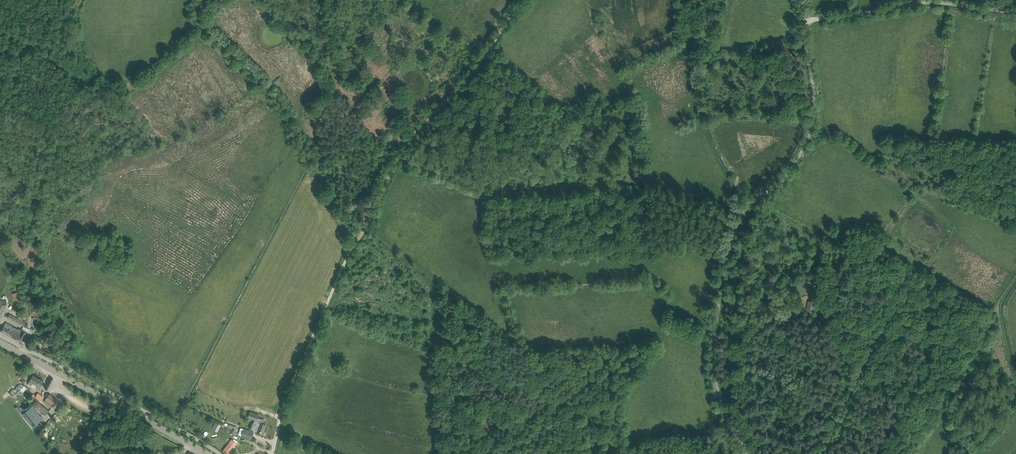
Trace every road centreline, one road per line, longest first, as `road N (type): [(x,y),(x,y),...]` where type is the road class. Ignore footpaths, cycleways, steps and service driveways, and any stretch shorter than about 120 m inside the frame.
road 1 (unclassified): [(745,451),(715,379),(717,321),(739,219),(785,178),(813,124),(805,21),(921,3),(1015,10)]
road 2 (track): [(352,249),(408,141),(522,0)]
road 3 (track): [(352,249),(301,131),(204,24),(199,0)]
road 4 (tertiary): [(206,453),(0,342)]
road 5 (track): [(273,453),(293,367),(352,249)]

